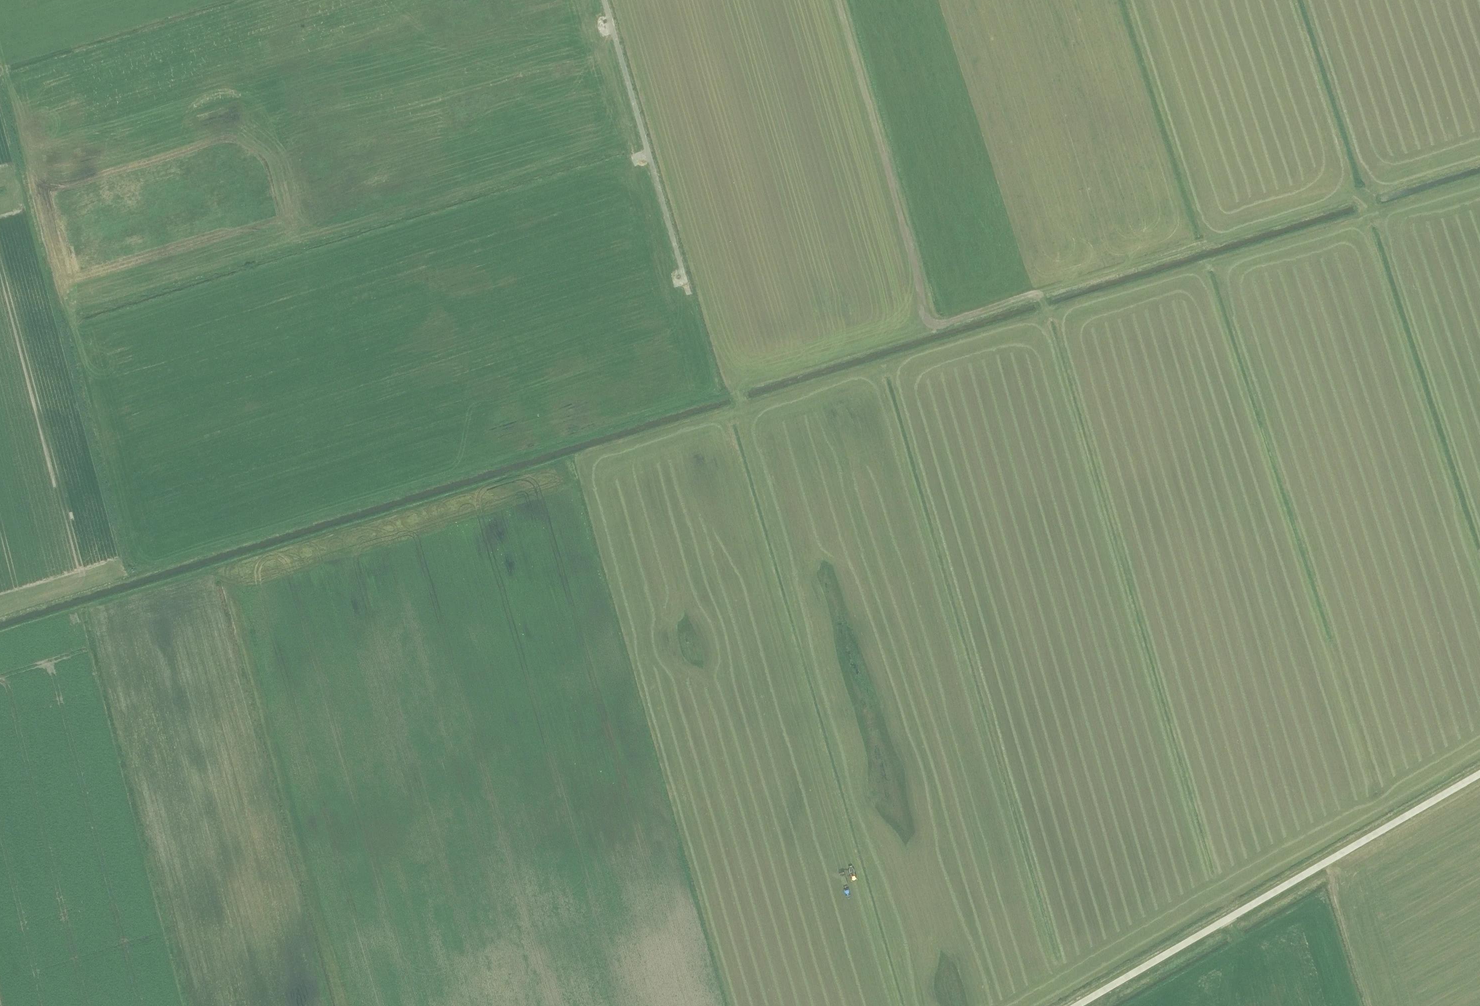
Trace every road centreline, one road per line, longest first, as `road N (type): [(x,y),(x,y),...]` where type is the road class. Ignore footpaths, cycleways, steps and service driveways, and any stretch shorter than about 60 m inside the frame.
road 1 (unclassified): [(1076,1005),(1479,774)]

